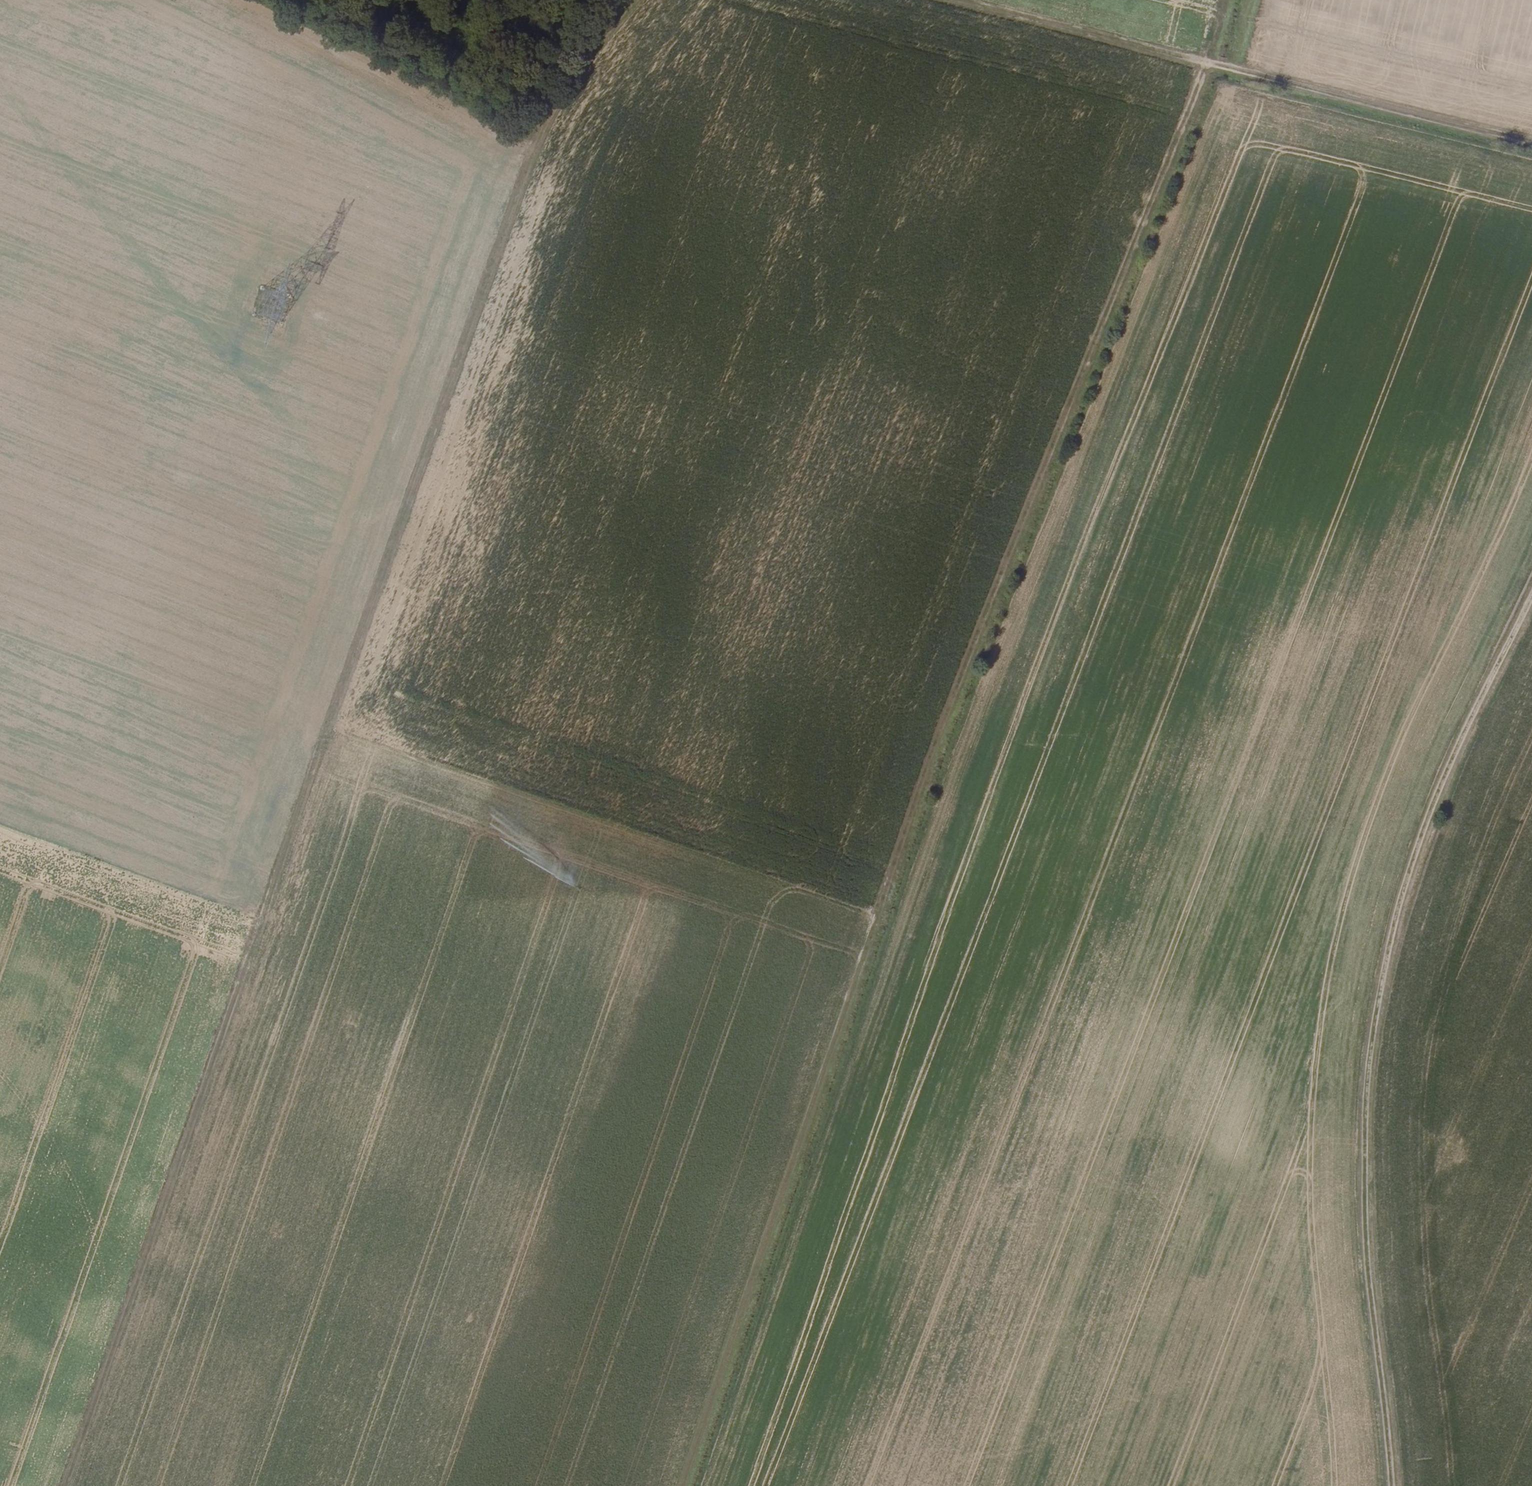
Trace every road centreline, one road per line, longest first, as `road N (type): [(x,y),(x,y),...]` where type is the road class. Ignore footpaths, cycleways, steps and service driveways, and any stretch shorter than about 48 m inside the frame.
road 1 (track): [(70,1485),(533,151),(632,0)]
road 2 (track): [(1395,1485),(1373,1259),(1375,1048),(1408,882),(1452,766),(1531,601)]
road 3 (track): [(966,0),(1531,140)]

